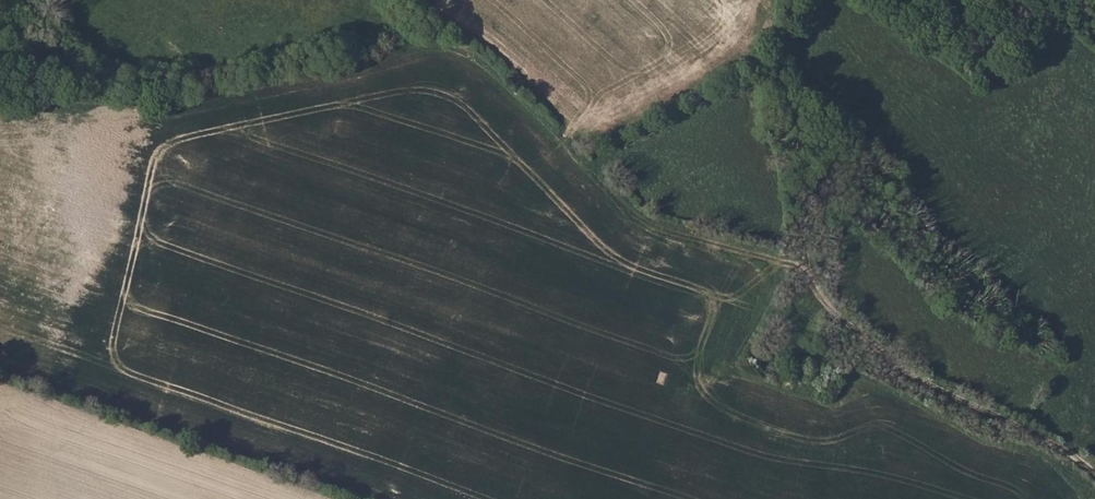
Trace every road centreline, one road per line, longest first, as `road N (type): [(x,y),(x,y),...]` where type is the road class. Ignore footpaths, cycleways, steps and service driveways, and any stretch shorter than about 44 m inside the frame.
road 1 (track): [(789,0),(777,104),(817,296),(899,367),(1070,452),(1094,473)]

